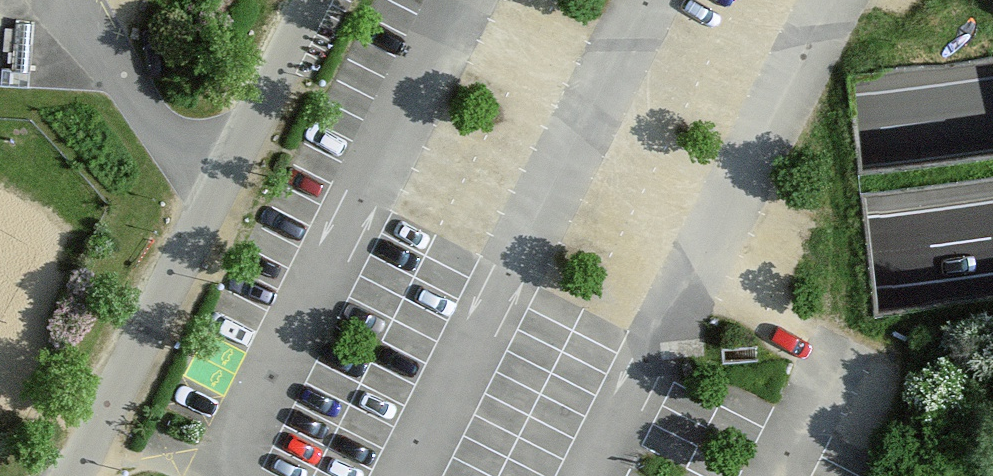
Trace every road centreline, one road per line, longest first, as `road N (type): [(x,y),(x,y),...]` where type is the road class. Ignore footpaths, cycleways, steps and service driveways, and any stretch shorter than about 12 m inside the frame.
road 1 (motorway): [(0,265),(514,276),(718,266),(992,237)]
road 2 (motorway): [(992,112),(858,131),(514,146),(0,143)]

